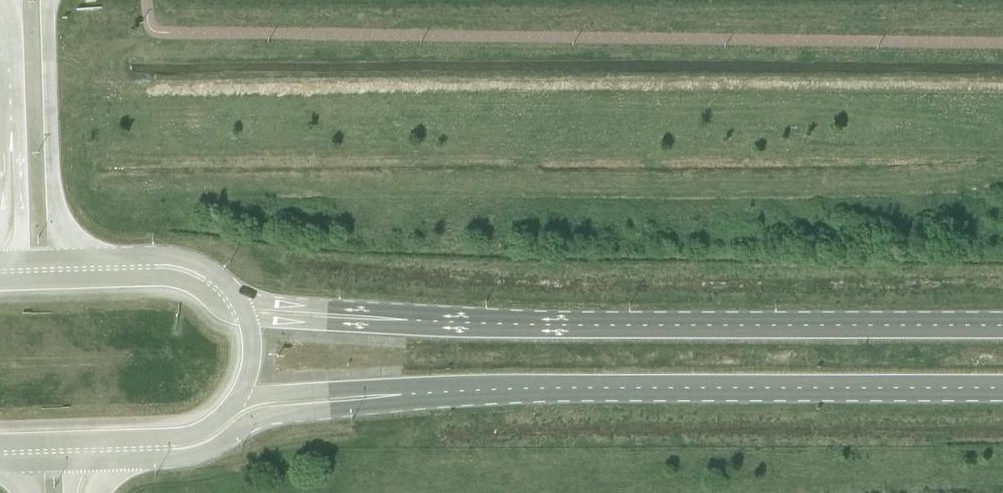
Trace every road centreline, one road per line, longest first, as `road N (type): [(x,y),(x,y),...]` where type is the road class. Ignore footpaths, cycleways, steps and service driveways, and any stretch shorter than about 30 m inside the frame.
road 1 (primary): [(1002,327),(353,318)]
road 2 (primary): [(354,401),(523,388),(1002,389)]
road 3 (unclassified): [(59,260),(51,0)]
road 4 (primary): [(111,462),(189,457),(251,423),(354,401)]
road 5 (primary): [(246,318),(194,286),(160,278),(18,283)]
road 6 (primary): [(240,303),(185,261),(59,260)]
road 7 (primary): [(76,441),(177,438),(211,427),(233,404)]
road 8 (unclassified): [(6,0),(16,62),(12,137)]
road 9 (unclassified): [(12,137),(21,261)]
road 10 (primary): [(233,404),(327,394),(354,401)]

